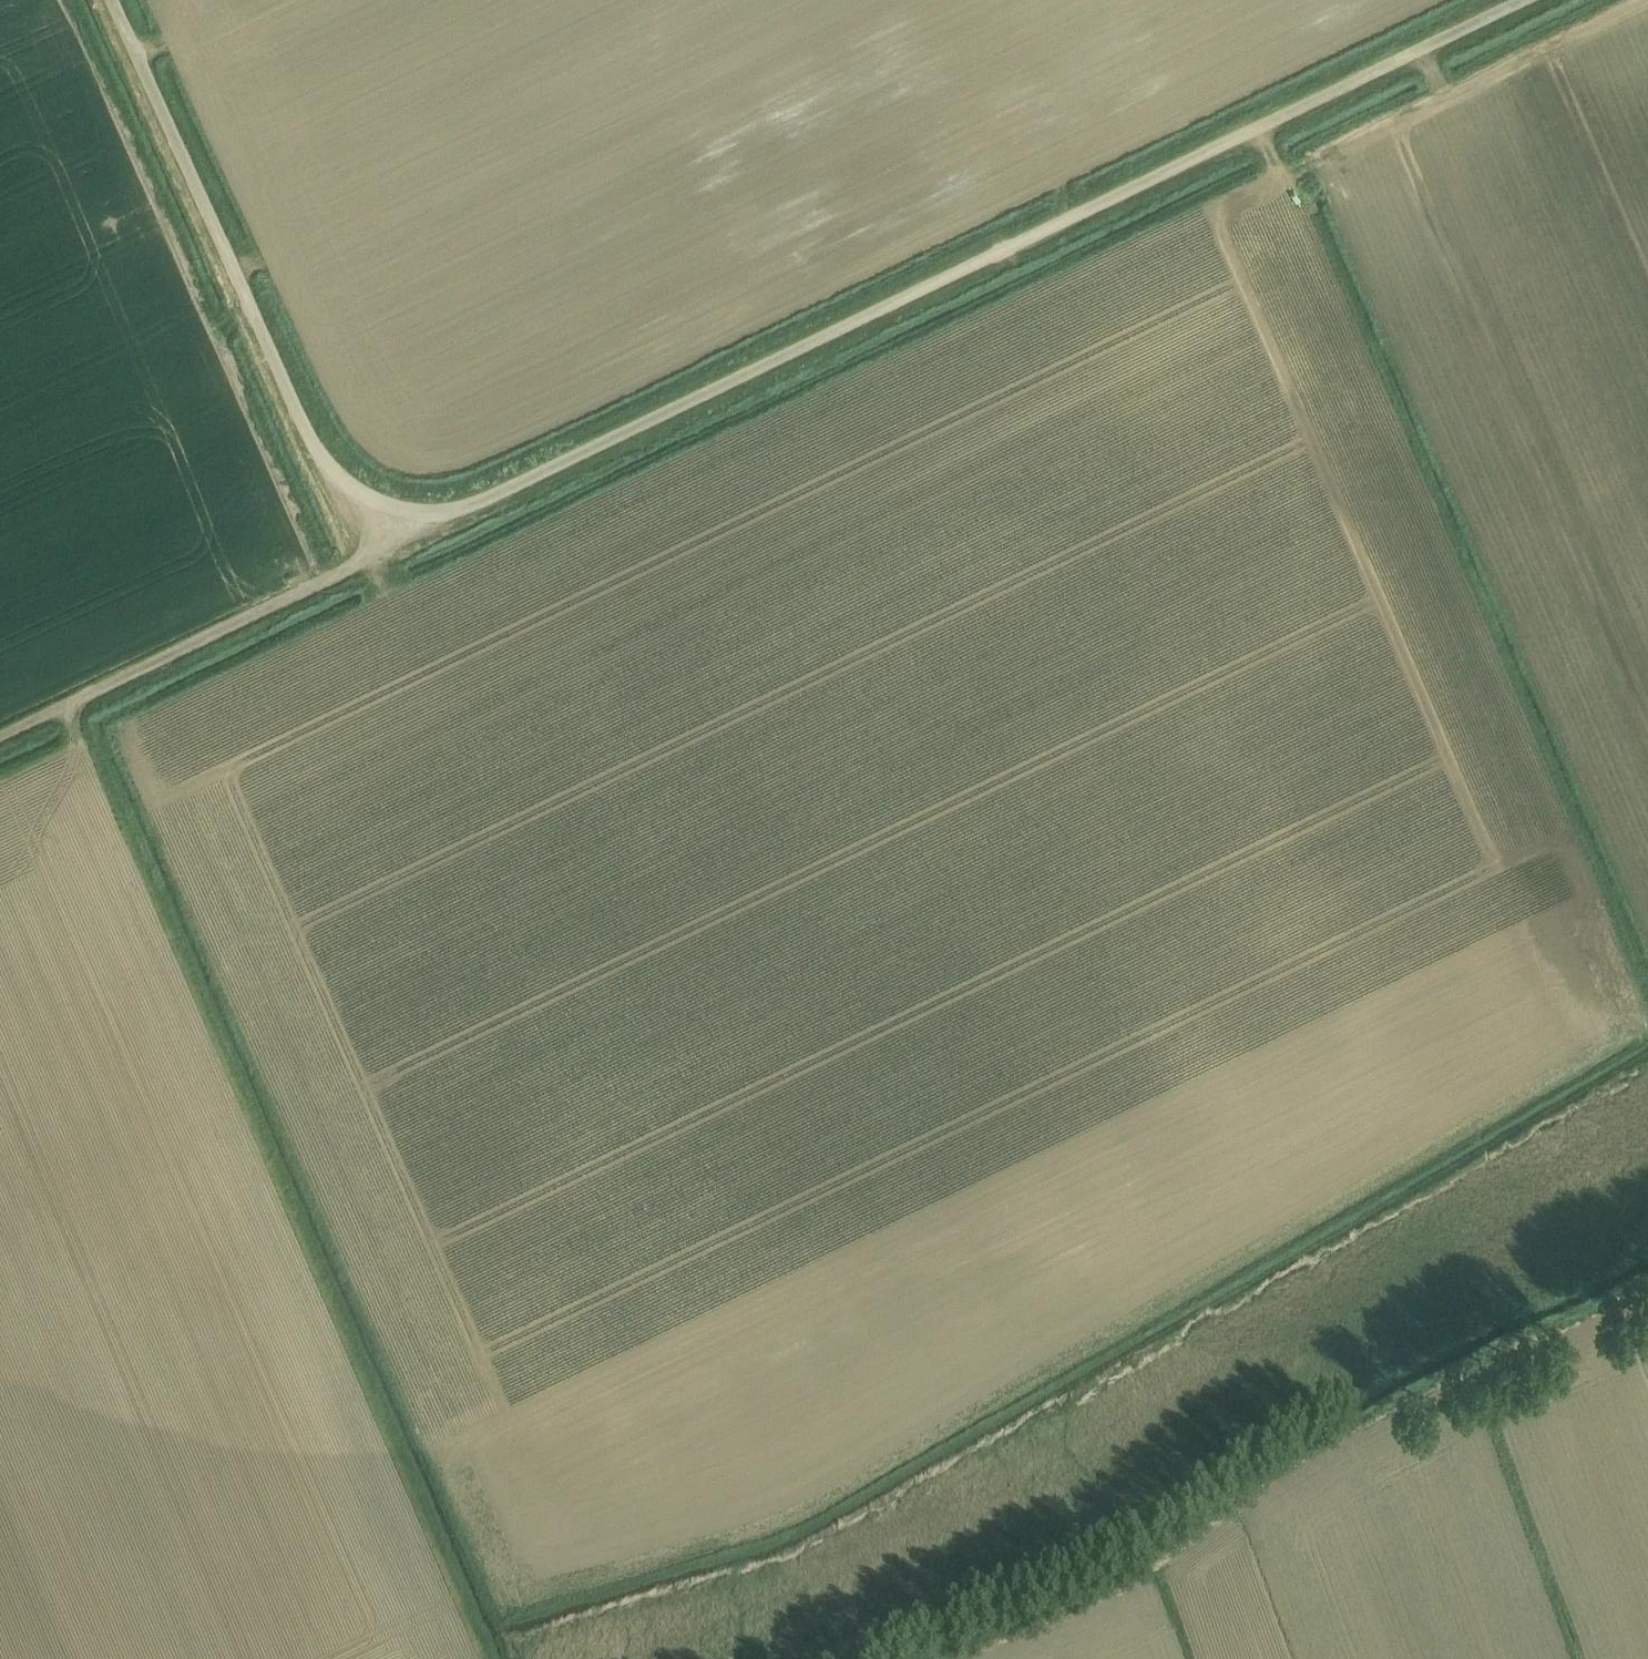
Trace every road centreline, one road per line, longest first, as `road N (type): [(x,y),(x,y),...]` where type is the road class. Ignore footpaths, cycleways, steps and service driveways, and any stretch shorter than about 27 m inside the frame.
road 1 (unclassified): [(370,539),(891,304),(1527,0)]
road 2 (unclassified): [(370,539),(111,0)]
road 3 (track): [(370,539),(340,572),(0,733)]

